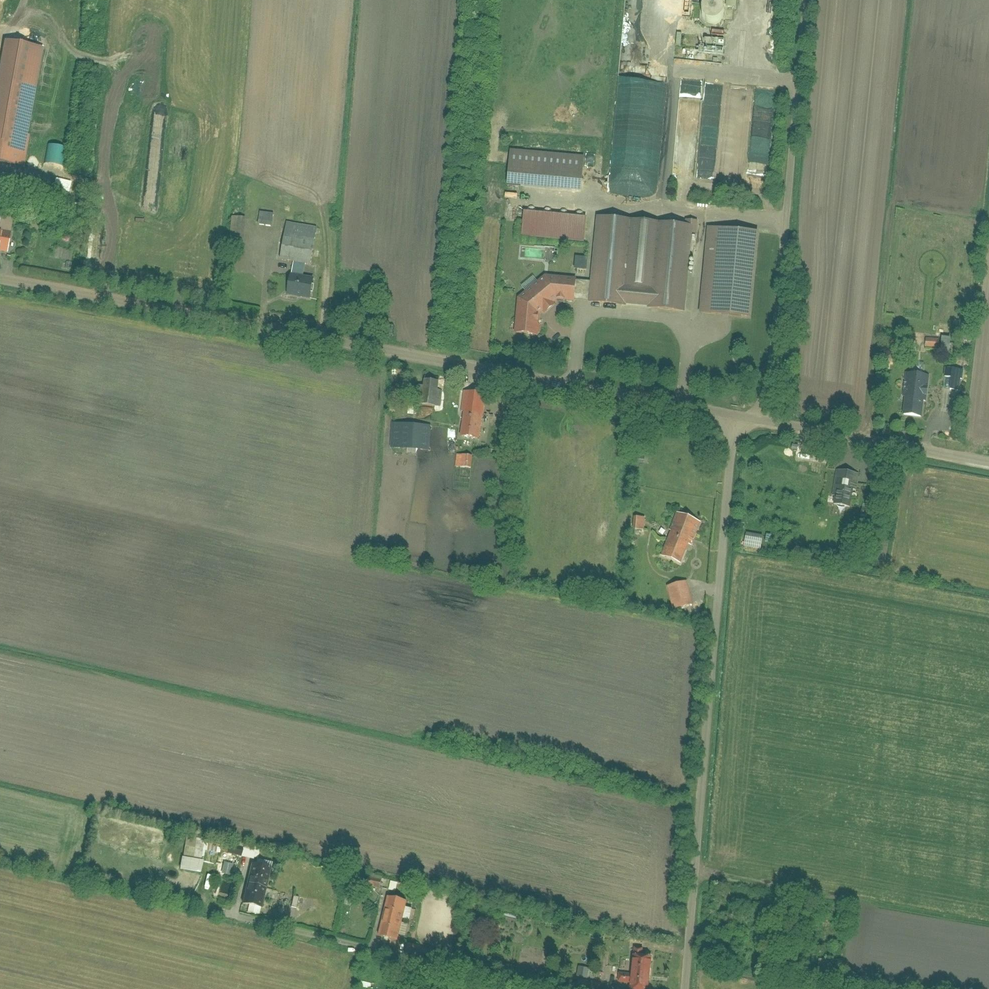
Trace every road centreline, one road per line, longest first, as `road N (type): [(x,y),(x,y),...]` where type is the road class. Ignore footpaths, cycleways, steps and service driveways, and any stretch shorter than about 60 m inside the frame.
road 1 (unclassified): [(0,277),(734,417)]
road 2 (unclassified): [(734,417),(685,988)]
road 3 (unclassified): [(807,0),(788,224),(756,421)]
road 4 (unclassified): [(756,421),(988,464)]

